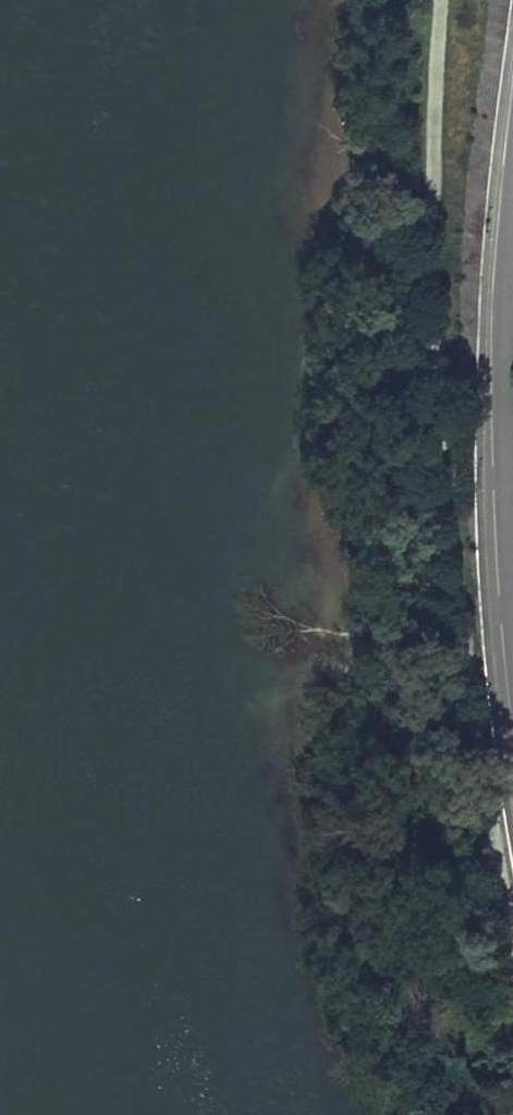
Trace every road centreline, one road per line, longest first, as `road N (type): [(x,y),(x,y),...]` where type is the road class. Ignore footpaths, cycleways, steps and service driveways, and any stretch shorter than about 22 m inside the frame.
road 1 (secondary): [(512,191),(494,531),(512,733)]

